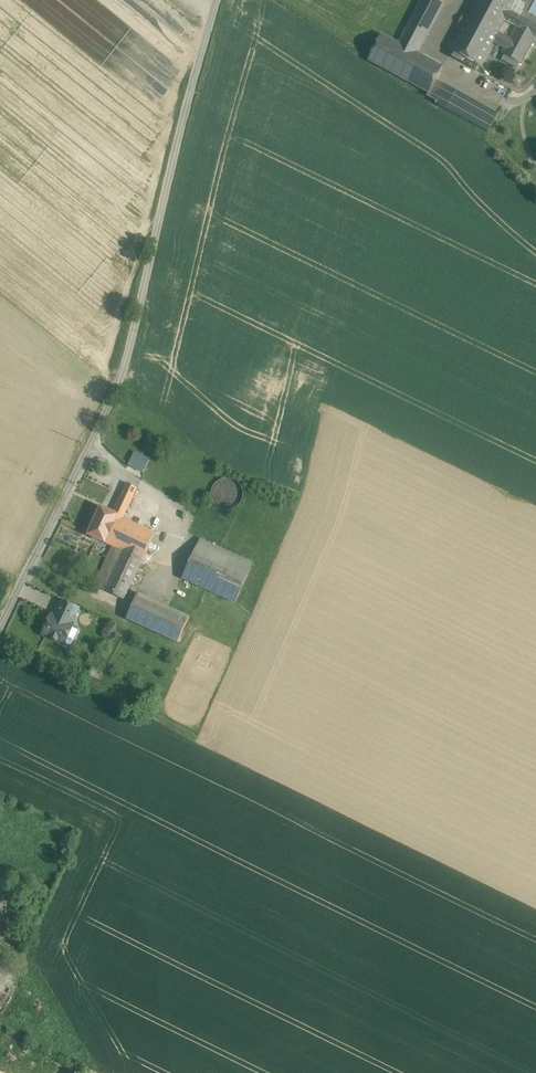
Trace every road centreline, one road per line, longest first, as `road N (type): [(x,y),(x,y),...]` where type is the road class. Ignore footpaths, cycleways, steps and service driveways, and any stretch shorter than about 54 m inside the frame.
road 1 (unclassified): [(217,0),(120,379),(0,625)]

